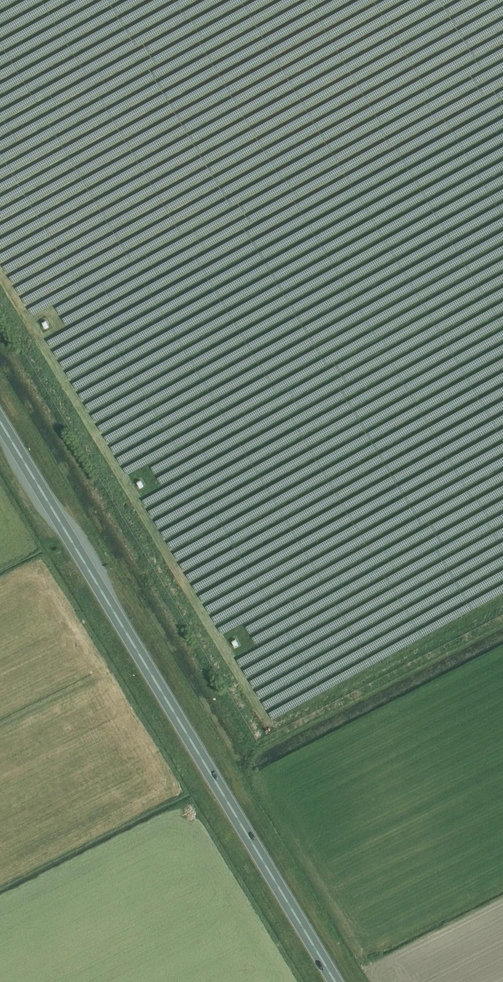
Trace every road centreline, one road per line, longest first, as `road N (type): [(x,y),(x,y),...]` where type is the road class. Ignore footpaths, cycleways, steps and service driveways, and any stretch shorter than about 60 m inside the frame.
road 1 (trunk): [(335,981),(0,423)]

